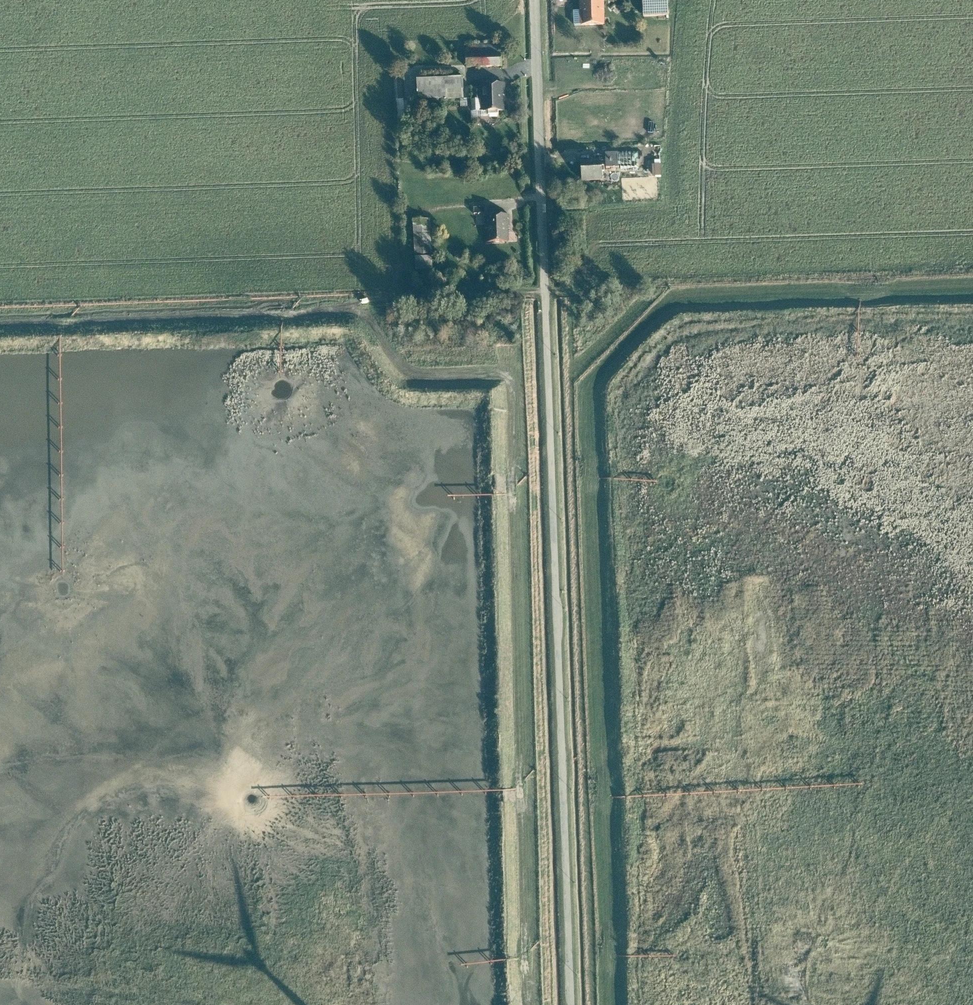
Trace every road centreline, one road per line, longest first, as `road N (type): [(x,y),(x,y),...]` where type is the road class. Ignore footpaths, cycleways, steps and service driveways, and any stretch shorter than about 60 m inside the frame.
road 1 (unclassified): [(541,210),(572,1004)]
road 2 (residential): [(534,0),(541,210)]

